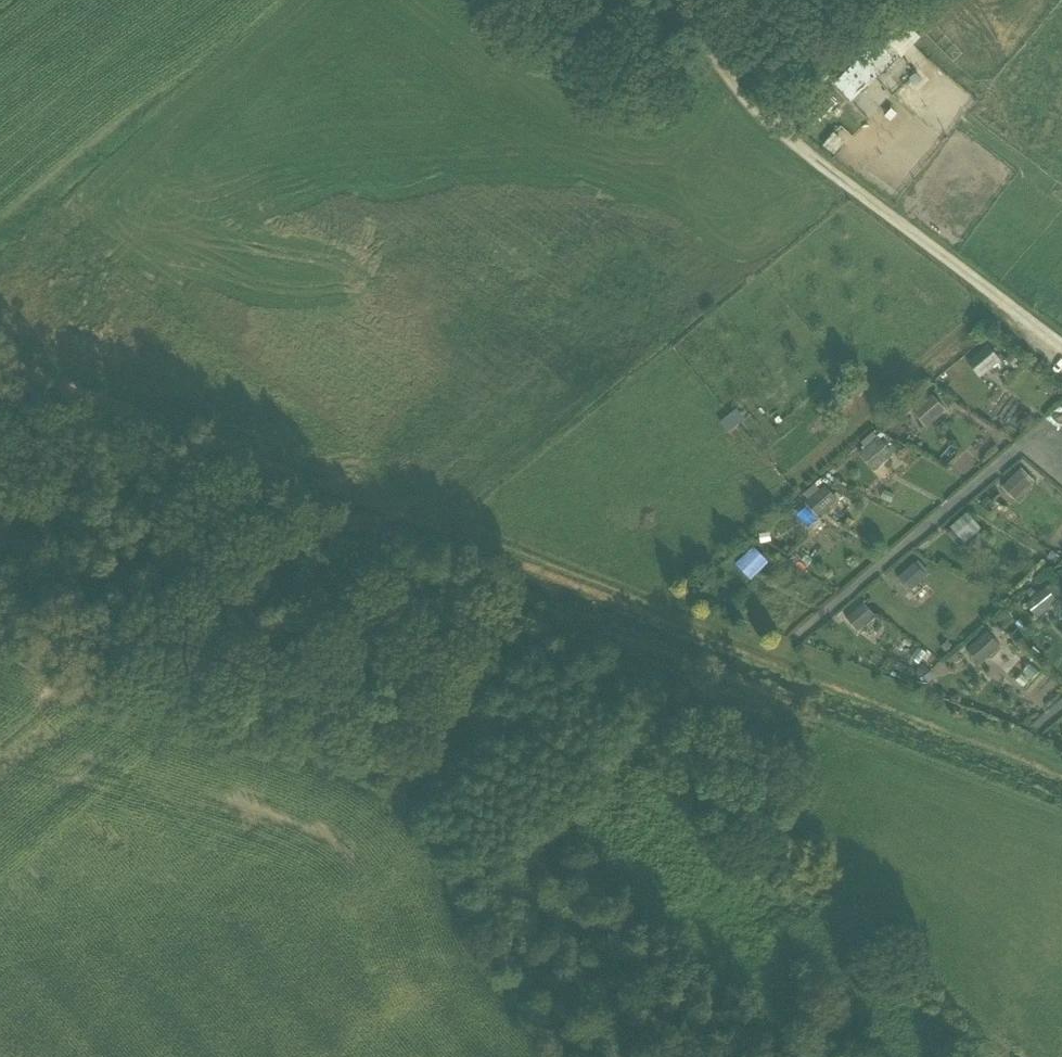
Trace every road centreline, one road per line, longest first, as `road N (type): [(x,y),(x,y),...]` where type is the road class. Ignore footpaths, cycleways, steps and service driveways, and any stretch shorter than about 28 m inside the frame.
road 1 (unclassified): [(670,0),(765,118),(1061,349)]

